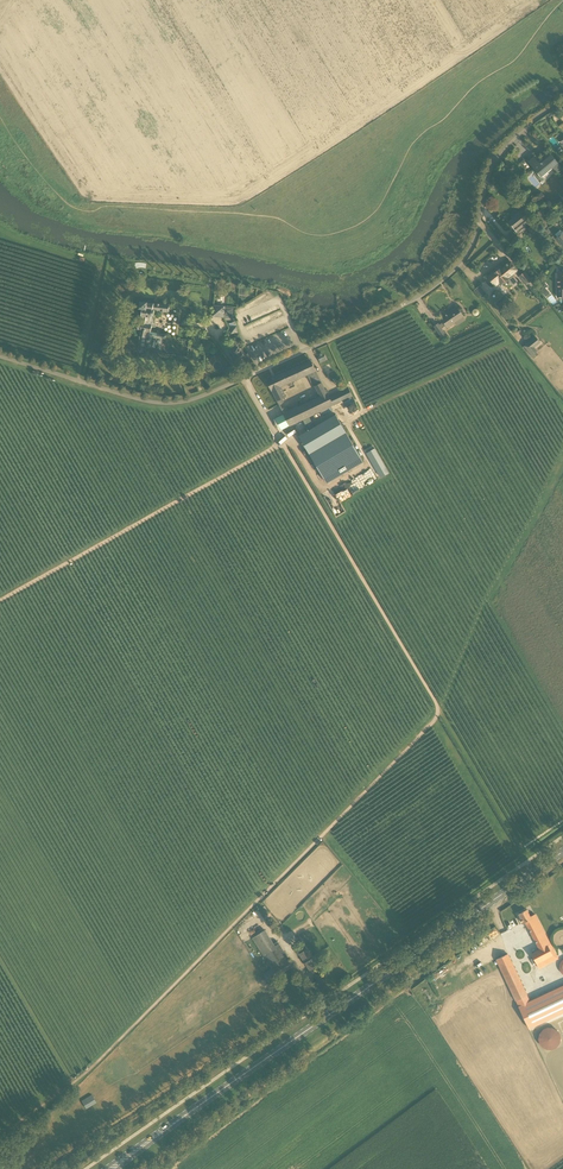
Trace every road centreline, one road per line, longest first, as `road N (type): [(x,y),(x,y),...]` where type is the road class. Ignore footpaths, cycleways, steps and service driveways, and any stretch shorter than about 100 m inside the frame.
road 1 (track): [(562,464),(493,587),(438,716),(53,1103)]
road 2 (track): [(536,871),(283,442)]
road 3 (primary): [(209,1098),(562,852)]
road 4 (unclassified): [(0,356),(142,401),(179,402),(402,305)]
road 5 (track): [(0,601),(283,442)]
road 6 (residential): [(402,305),(463,260),(497,155),(562,103)]
road 7 (primary): [(209,1098),(103,1168)]

